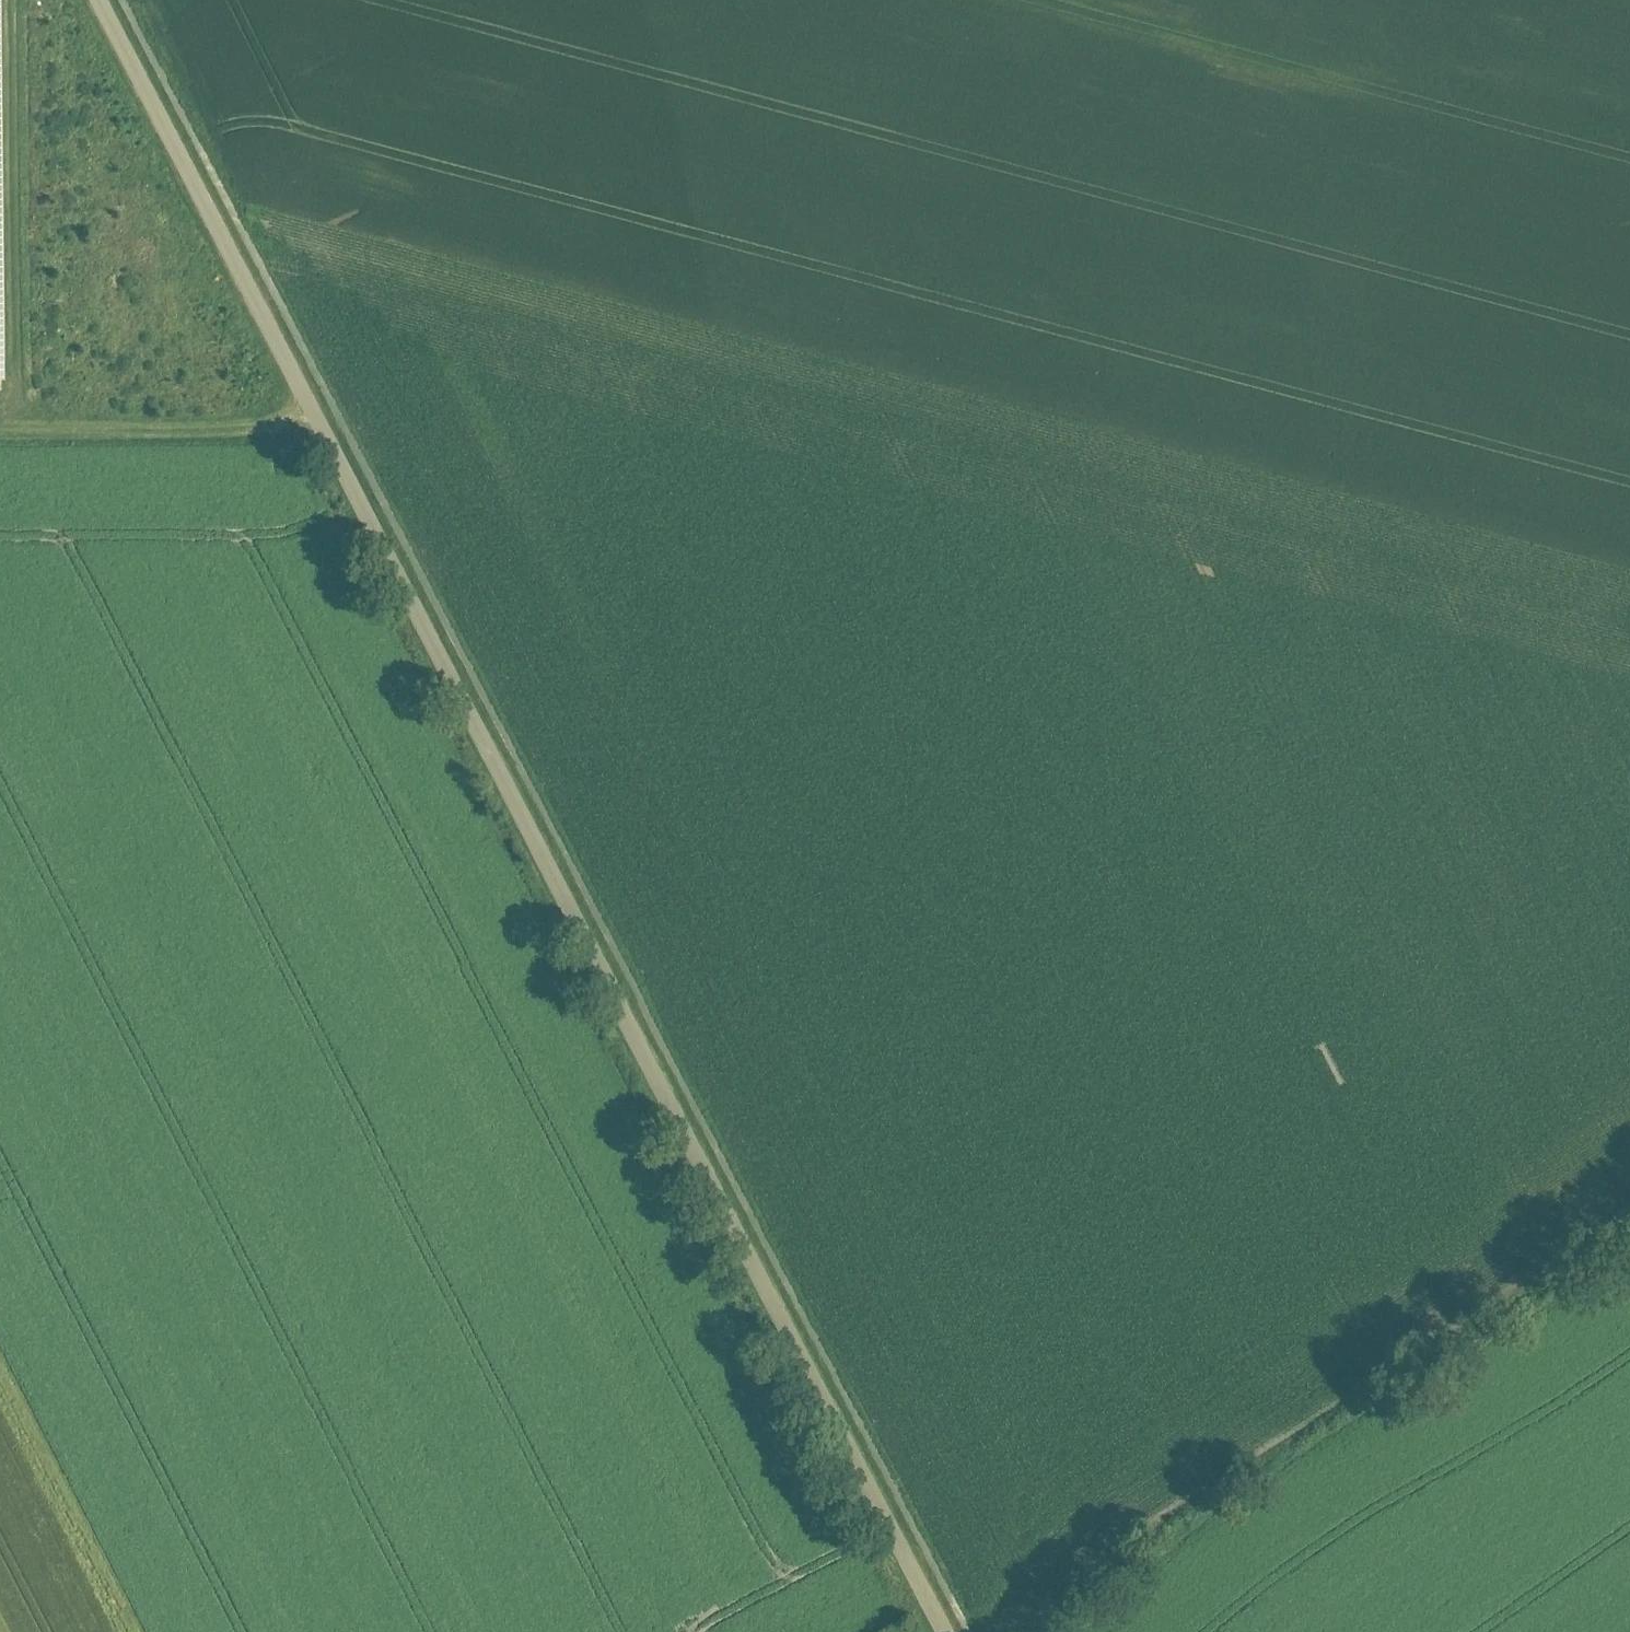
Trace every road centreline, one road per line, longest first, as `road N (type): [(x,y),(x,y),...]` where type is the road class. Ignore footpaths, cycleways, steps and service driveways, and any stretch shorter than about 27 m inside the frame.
road 1 (residential): [(946,1631),(101,0)]

